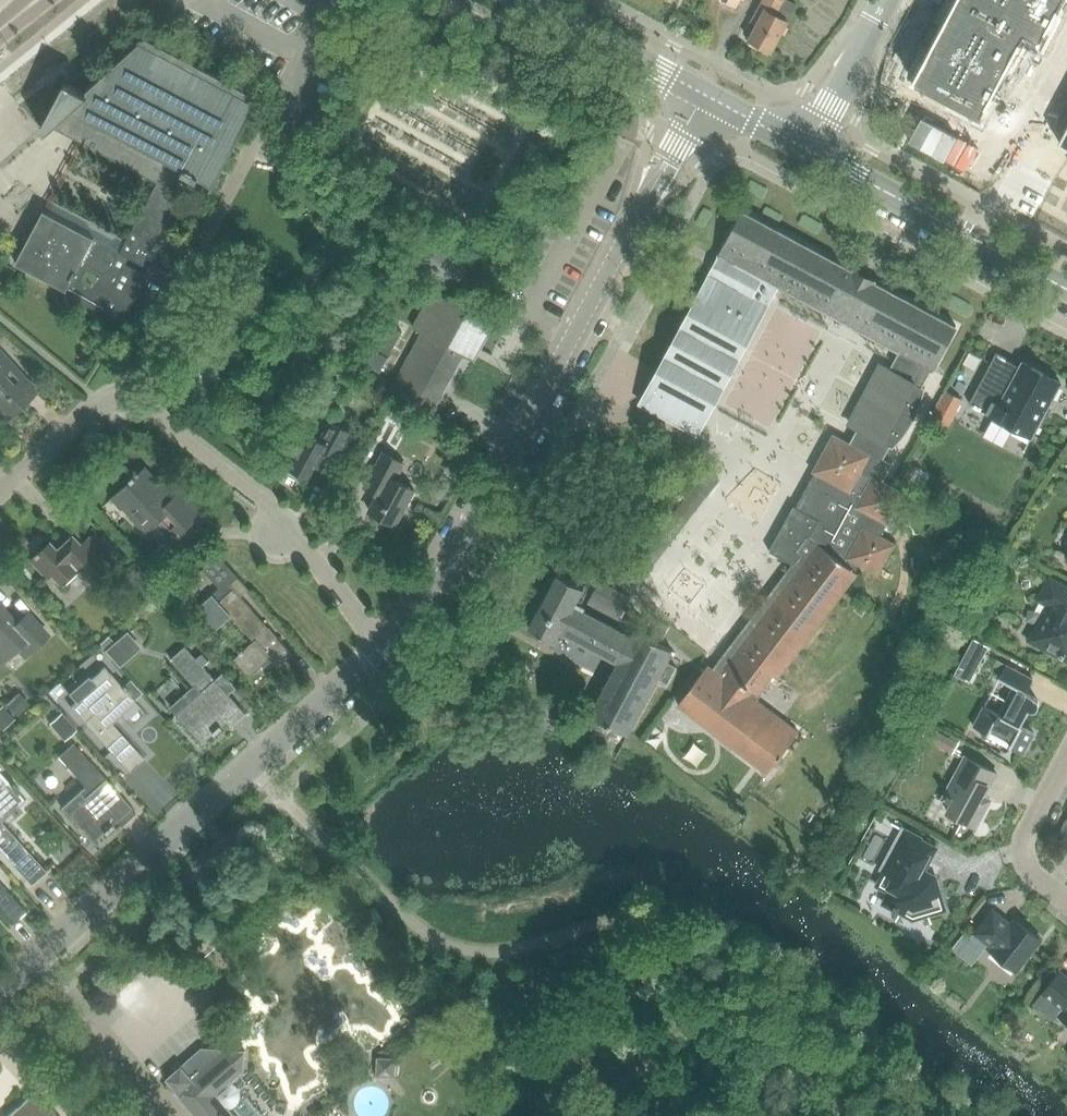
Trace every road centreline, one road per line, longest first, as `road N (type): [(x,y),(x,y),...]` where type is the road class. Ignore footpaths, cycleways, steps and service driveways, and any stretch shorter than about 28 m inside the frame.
road 1 (residential): [(386,644),(443,578),(709,97)]
road 2 (residential): [(0,509),(120,392),(386,644)]
road 3 (residential): [(0,991),(386,644)]
road 4 (residential): [(1066,289),(807,149)]
road 5 (residential): [(709,97),(526,0)]
road 6 (residential): [(1066,761),(1024,852),(1031,871),(1066,902)]
road 7 (residential): [(825,115),(886,0)]

